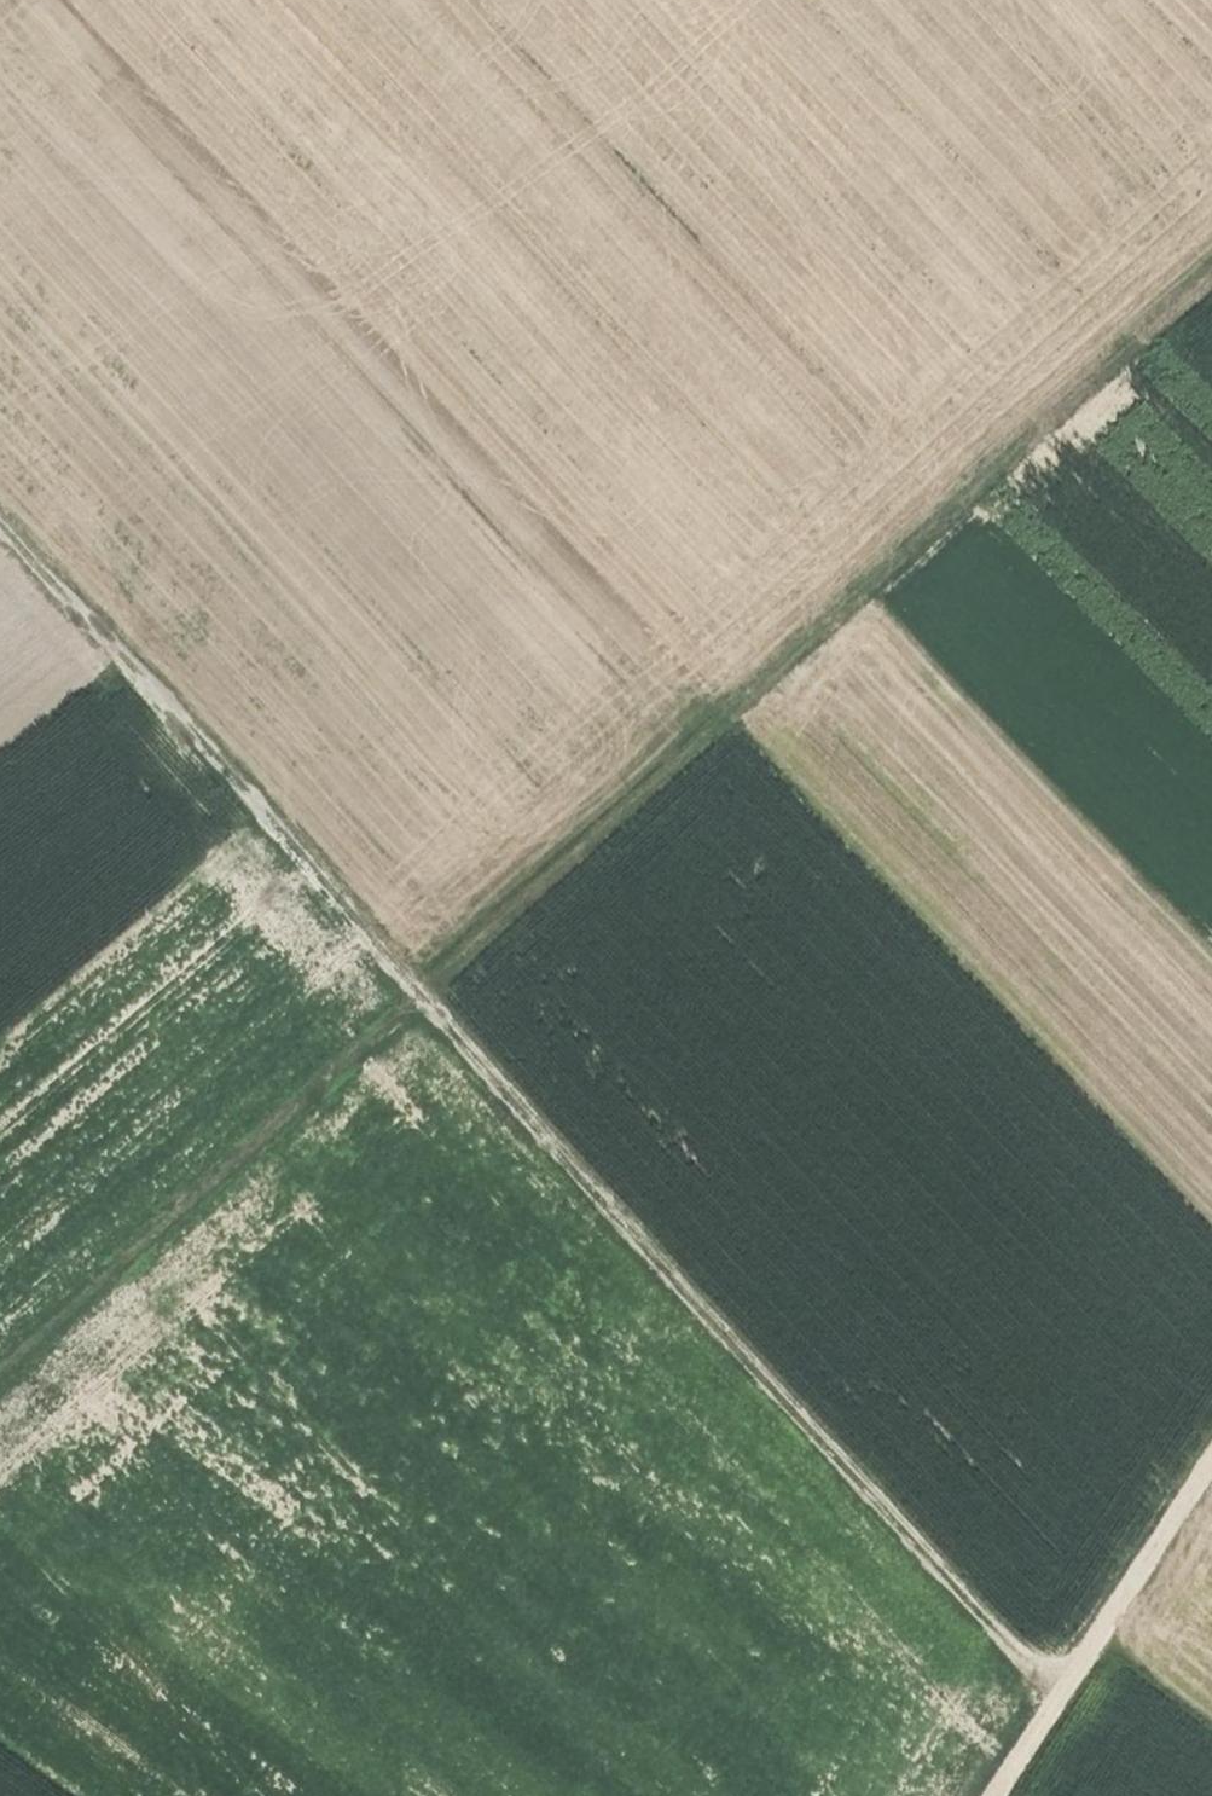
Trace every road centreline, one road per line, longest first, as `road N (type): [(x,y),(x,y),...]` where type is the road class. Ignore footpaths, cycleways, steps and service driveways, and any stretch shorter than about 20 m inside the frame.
road 1 (track): [(1211,299),(440,996),(0,1376)]
road 2 (track): [(1070,1685),(0,522)]
road 3 (track): [(1211,1467),(998,1795)]

